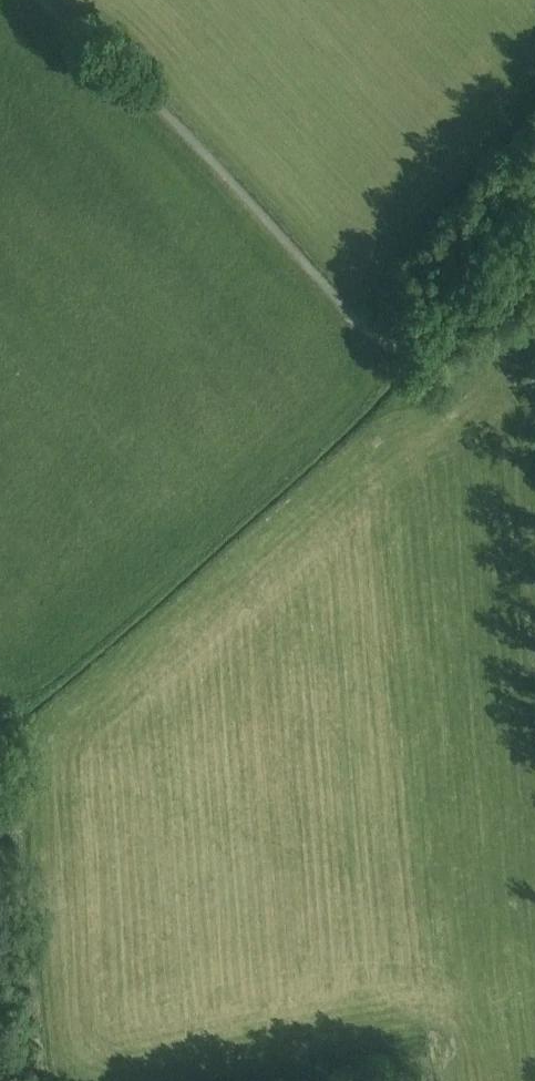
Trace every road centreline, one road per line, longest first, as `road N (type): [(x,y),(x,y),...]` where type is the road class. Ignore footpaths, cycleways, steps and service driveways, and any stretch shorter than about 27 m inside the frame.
road 1 (track): [(232,1080),(434,1044)]

